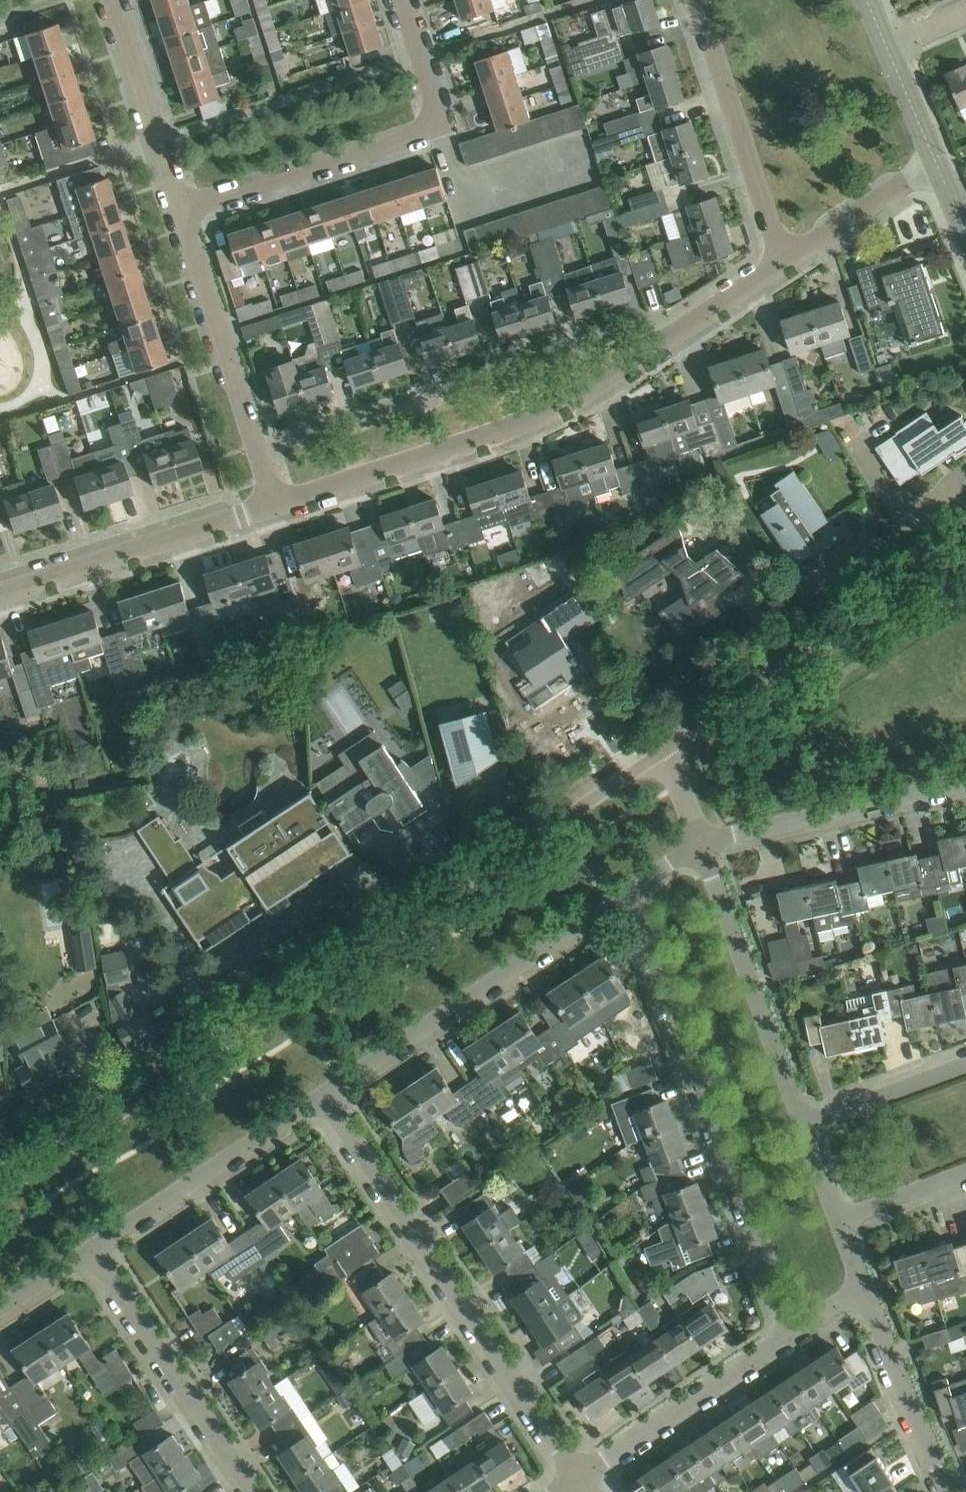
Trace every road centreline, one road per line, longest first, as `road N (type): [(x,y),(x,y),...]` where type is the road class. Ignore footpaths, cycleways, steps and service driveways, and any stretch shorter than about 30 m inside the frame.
road 1 (residential): [(669,750),(0,1193)]
road 2 (residential): [(274,503),(549,411),(782,263)]
road 3 (residential): [(795,1334),(633,885)]
road 4 (residential): [(581,1475),(326,1092)]
road 5 (residential): [(179,209),(421,133),(437,102),(405,0)]
road 6 (residential): [(326,1092),(633,885)]
road 7 (residential): [(965,550),(669,750)]
road 8 (unclassified): [(274,503),(179,209)]
road 9 (residential): [(805,1127),(699,844)]
road 10 (residential): [(260,1491),(101,1242)]
road 11 (residential): [(0,592),(274,503)]
road 12 (residential): [(782,263),(697,0)]
road 13 (residential): [(699,844),(965,784)]
road 14 (residential): [(101,1242),(326,1092)]
road 15 (residential): [(581,1475),(795,1334)]
road 16 (residential): [(952,1491),(862,1286)]
road 17 (unclassified): [(179,209),(114,0)]
road 18 (residential): [(782,263),(936,161)]
road 19 (residential): [(805,1127),(965,1067)]
road 20 (residential): [(840,1221),(965,1173)]
road 21 (tertiary): [(936,161),(888,46)]
road 22 (residential): [(0,1308),(101,1242)]

